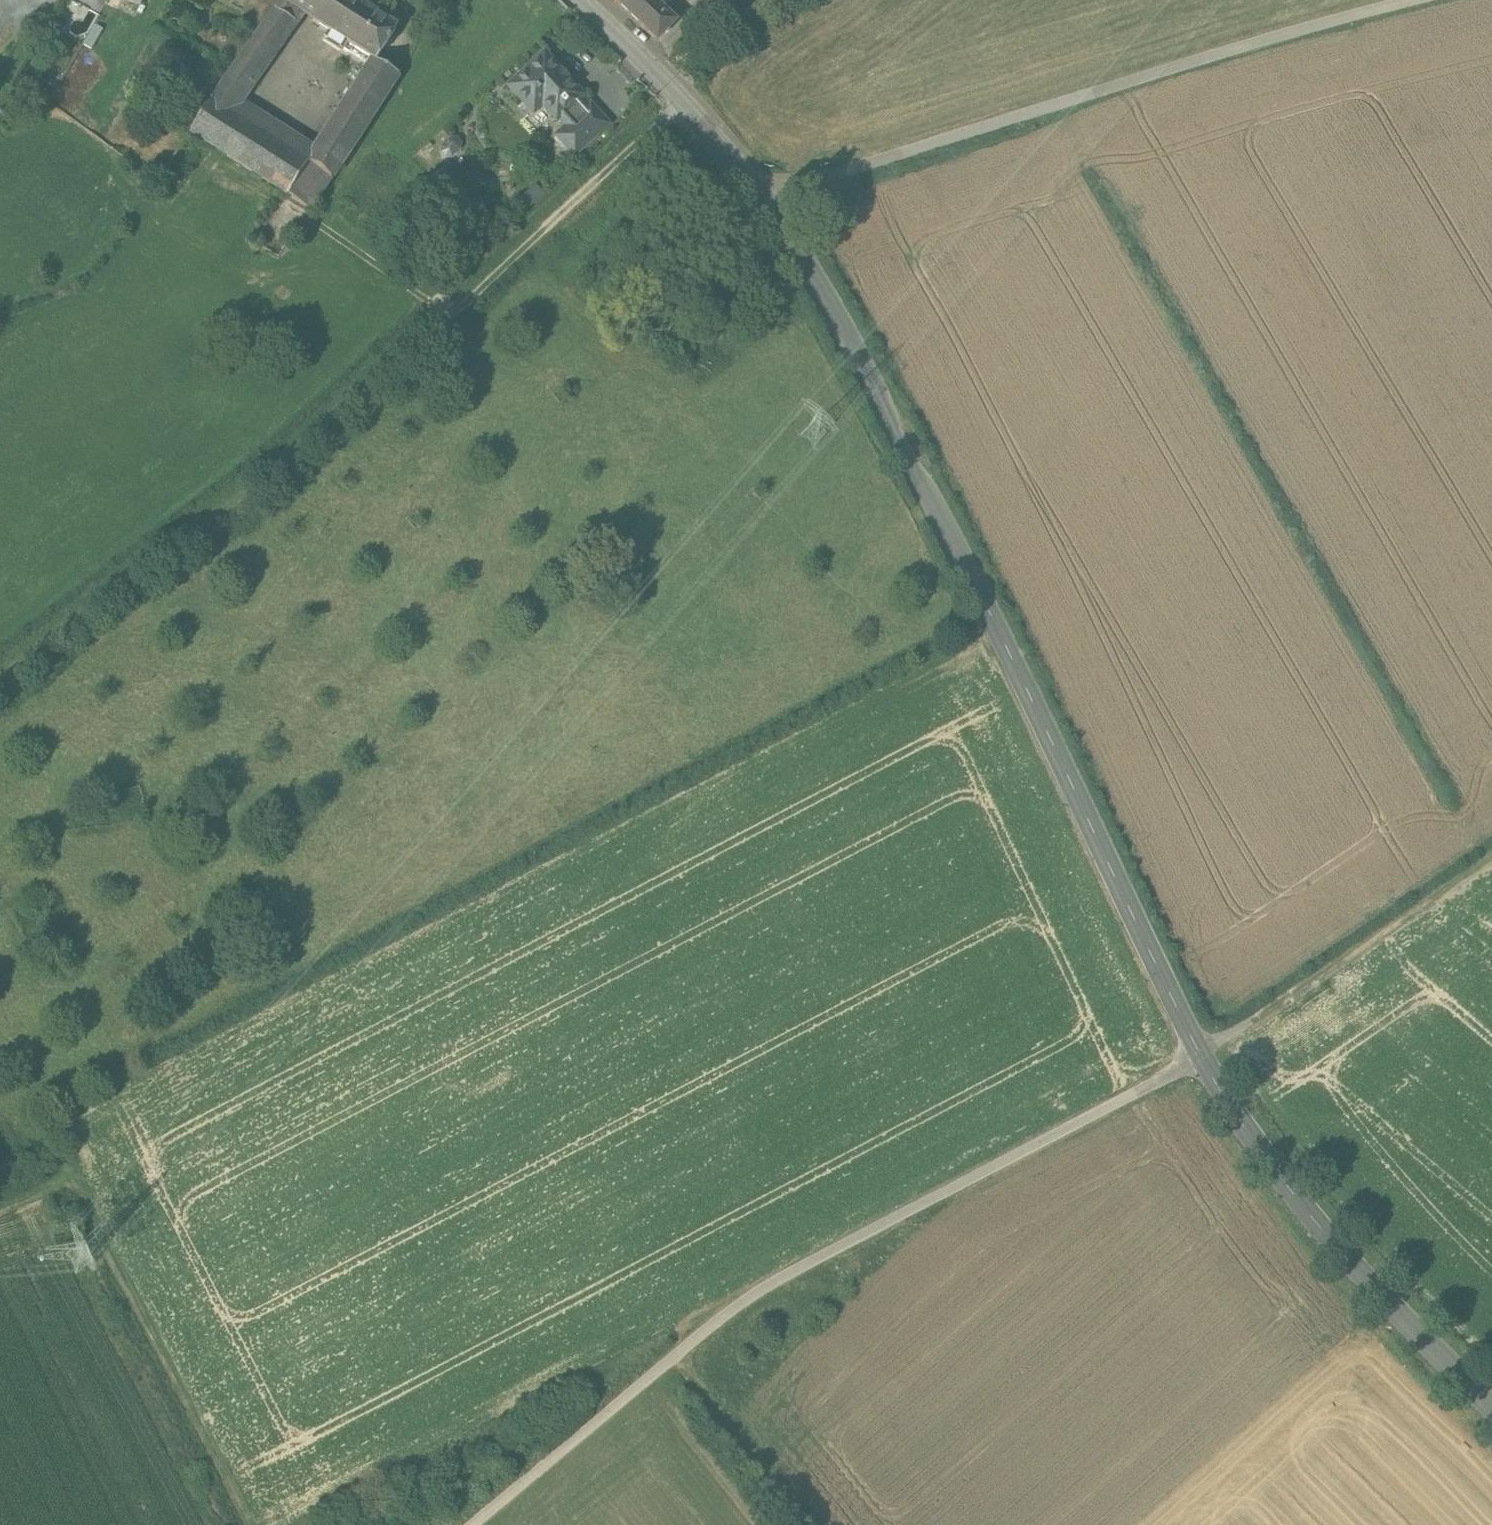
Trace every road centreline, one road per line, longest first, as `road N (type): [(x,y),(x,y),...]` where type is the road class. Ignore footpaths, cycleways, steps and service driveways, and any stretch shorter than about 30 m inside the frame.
road 1 (tertiary): [(682,104),(766,205),(854,346),(1221,1095),(1323,1236),(1491,1410)]
road 2 (track): [(766,205),(817,181),(1422,0)]
road 3 (track): [(1198,1056),(789,1275),(674,1357)]
road 4 (track): [(247,1524),(64,1177),(0,1206)]
road 5 (track): [(1198,1056),(1491,857)]
road 6 (track): [(682,104),(453,315)]
road 7 (track): [(674,1357),(471,1524)]
road 8 (track): [(239,173),(453,315)]
road 9 (track): [(674,1357),(809,1524)]
road 10 (tertiary): [(682,104),(582,0)]

